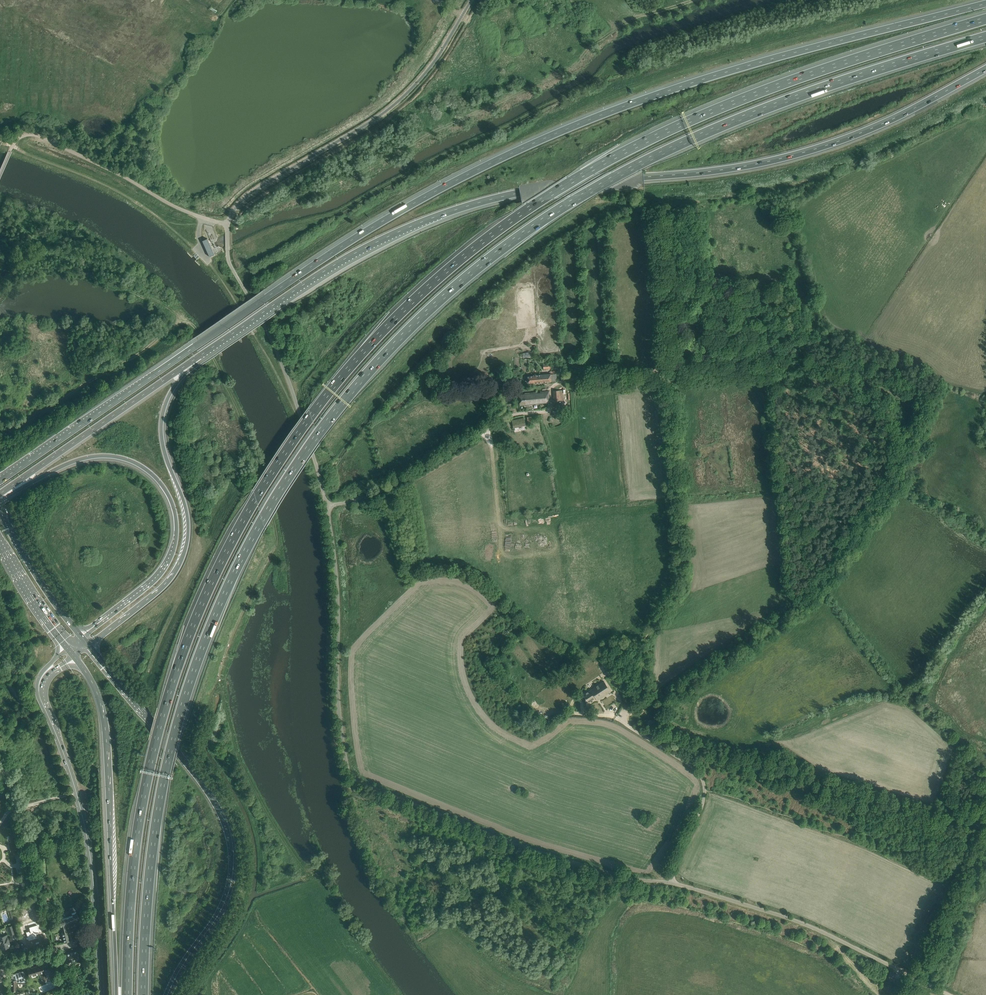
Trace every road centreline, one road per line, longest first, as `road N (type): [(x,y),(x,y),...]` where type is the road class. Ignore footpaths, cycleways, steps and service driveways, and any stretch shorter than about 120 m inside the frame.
road 1 (motorway): [(985,19),(780,84),(605,162),(454,264),(344,372),(249,509),(175,674),(140,819),(127,994)]
road 2 (motorway): [(143,994),(157,823),(191,679),(262,519),(358,384),(466,277),(624,171),(784,101),(985,36)]
road 3 (motorway): [(985,3),(687,84),(507,155),(326,256),(0,480)]
road 4 (motorway): [(200,355),(346,258),(440,215),(550,187),(774,161),(888,121),(985,69)]
road 5 (track): [(0,433),(37,420),(182,321),(196,329),(240,414),(276,530),(219,671),(230,733),(252,790)]
road 6 (unclassified): [(672,883),(521,847),(354,780),(338,700),(326,506)]
road 7 (unclassified): [(666,374),(649,210),(755,196),(885,161),(985,108)]
road 8 (motorway): [(166,994),(223,900),(228,833),(200,780),(88,645)]
road 9 (unclassified): [(326,506),(377,493),(520,411),(551,408),(549,382),(666,374)]
road 10 (motorway): [(0,499),(99,456),(139,464),(169,496),(176,535),(169,563),(83,638)]
road 11 (motorway): [(88,645),(158,591),(185,548),(187,515),(161,425),(171,391),(200,355)]
road 12 (motorway): [(74,656),(95,688),(105,728),(116,994)]
road 13 (tertiary): [(102,994),(87,843),(70,771),(40,697),(45,672)]
road 14 (unclassified): [(949,994),(798,922),(672,883)]
road 15 (motorway): [(0,494),(200,355)]
road 16 (unclassified): [(672,883),(703,782),(622,717)]
road 17 (unclassified): [(666,374),(848,361),(867,349)]
road 18 (primary): [(83,638),(44,588),(0,501)]
road 19 (primary): [(0,545),(68,649)]

